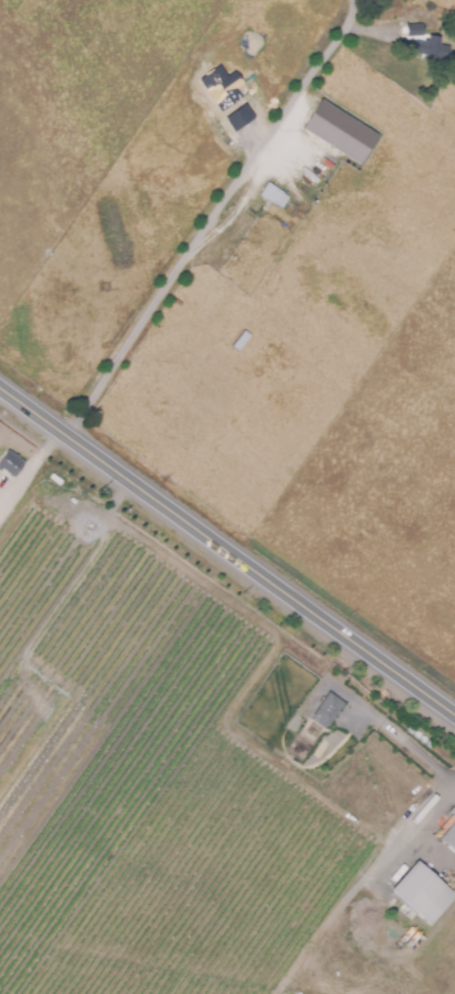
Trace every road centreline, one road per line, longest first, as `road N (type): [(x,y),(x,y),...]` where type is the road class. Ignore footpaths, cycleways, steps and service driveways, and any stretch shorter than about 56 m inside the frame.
road 1 (secondary): [(454,710),(0,381)]

